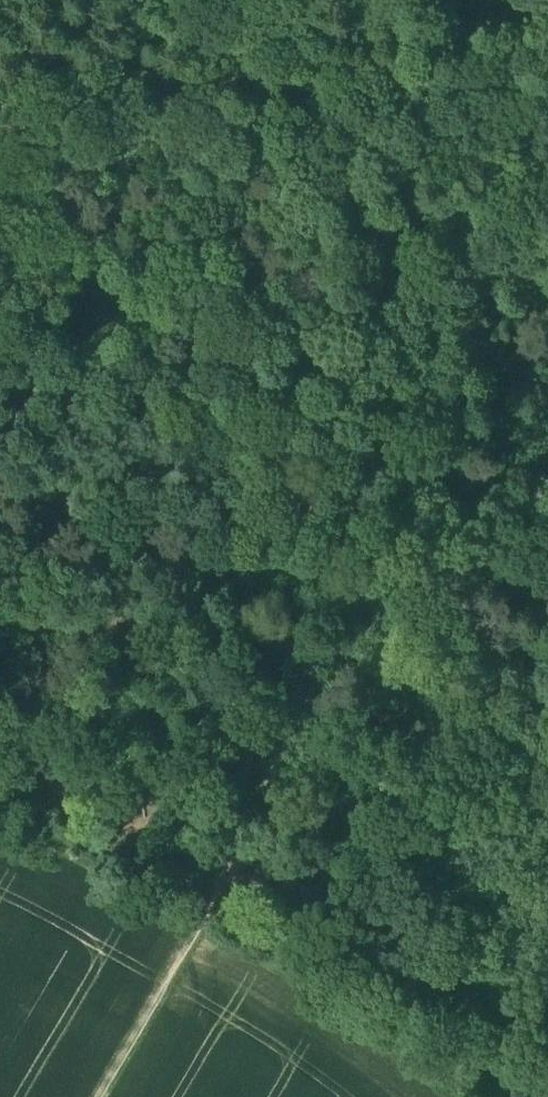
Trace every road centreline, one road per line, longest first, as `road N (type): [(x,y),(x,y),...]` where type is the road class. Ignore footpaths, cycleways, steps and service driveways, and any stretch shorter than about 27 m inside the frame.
road 1 (track): [(102,1096),(190,938),(225,831),(453,0)]

